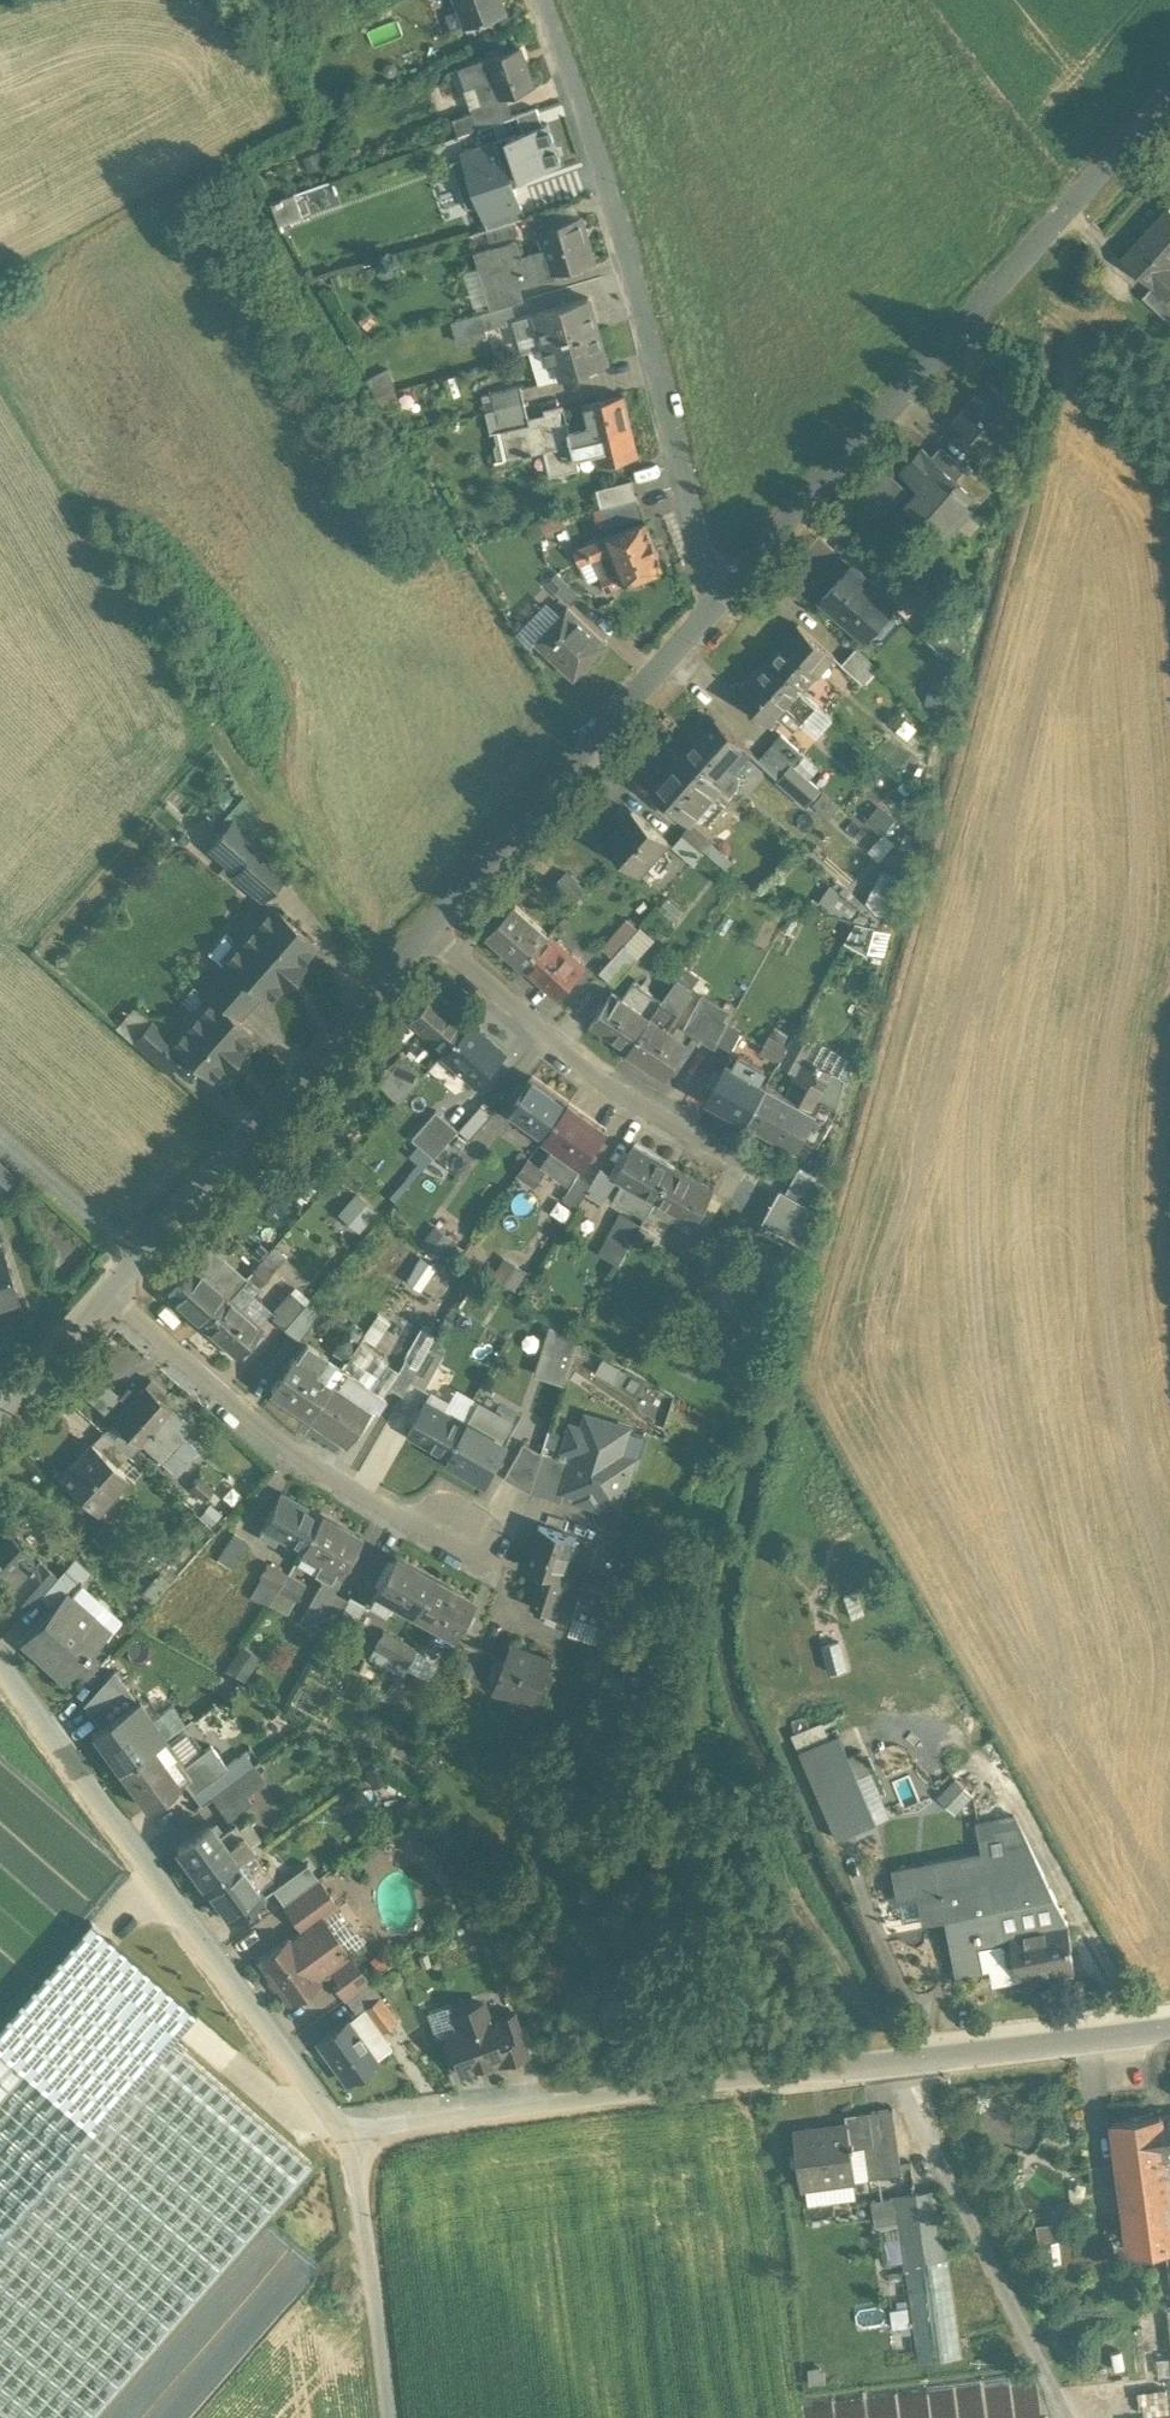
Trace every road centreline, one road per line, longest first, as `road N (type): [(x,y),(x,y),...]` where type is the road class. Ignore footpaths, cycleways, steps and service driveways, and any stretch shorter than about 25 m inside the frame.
road 1 (unclassified): [(338,2124),(1169,2026)]
road 2 (residential): [(1169,100),(715,616)]
road 3 (residential): [(429,925),(0,1407)]
road 4 (residential): [(539,0),(648,327),(715,616)]
road 5 (residential): [(0,1665),(338,2124)]
road 6 (residential): [(429,925),(592,1075),(739,1158),(784,1202)]
road 7 (residential): [(715,616),(429,925)]
road 8 (unclassified): [(338,2124),(359,2176),(389,2417)]

